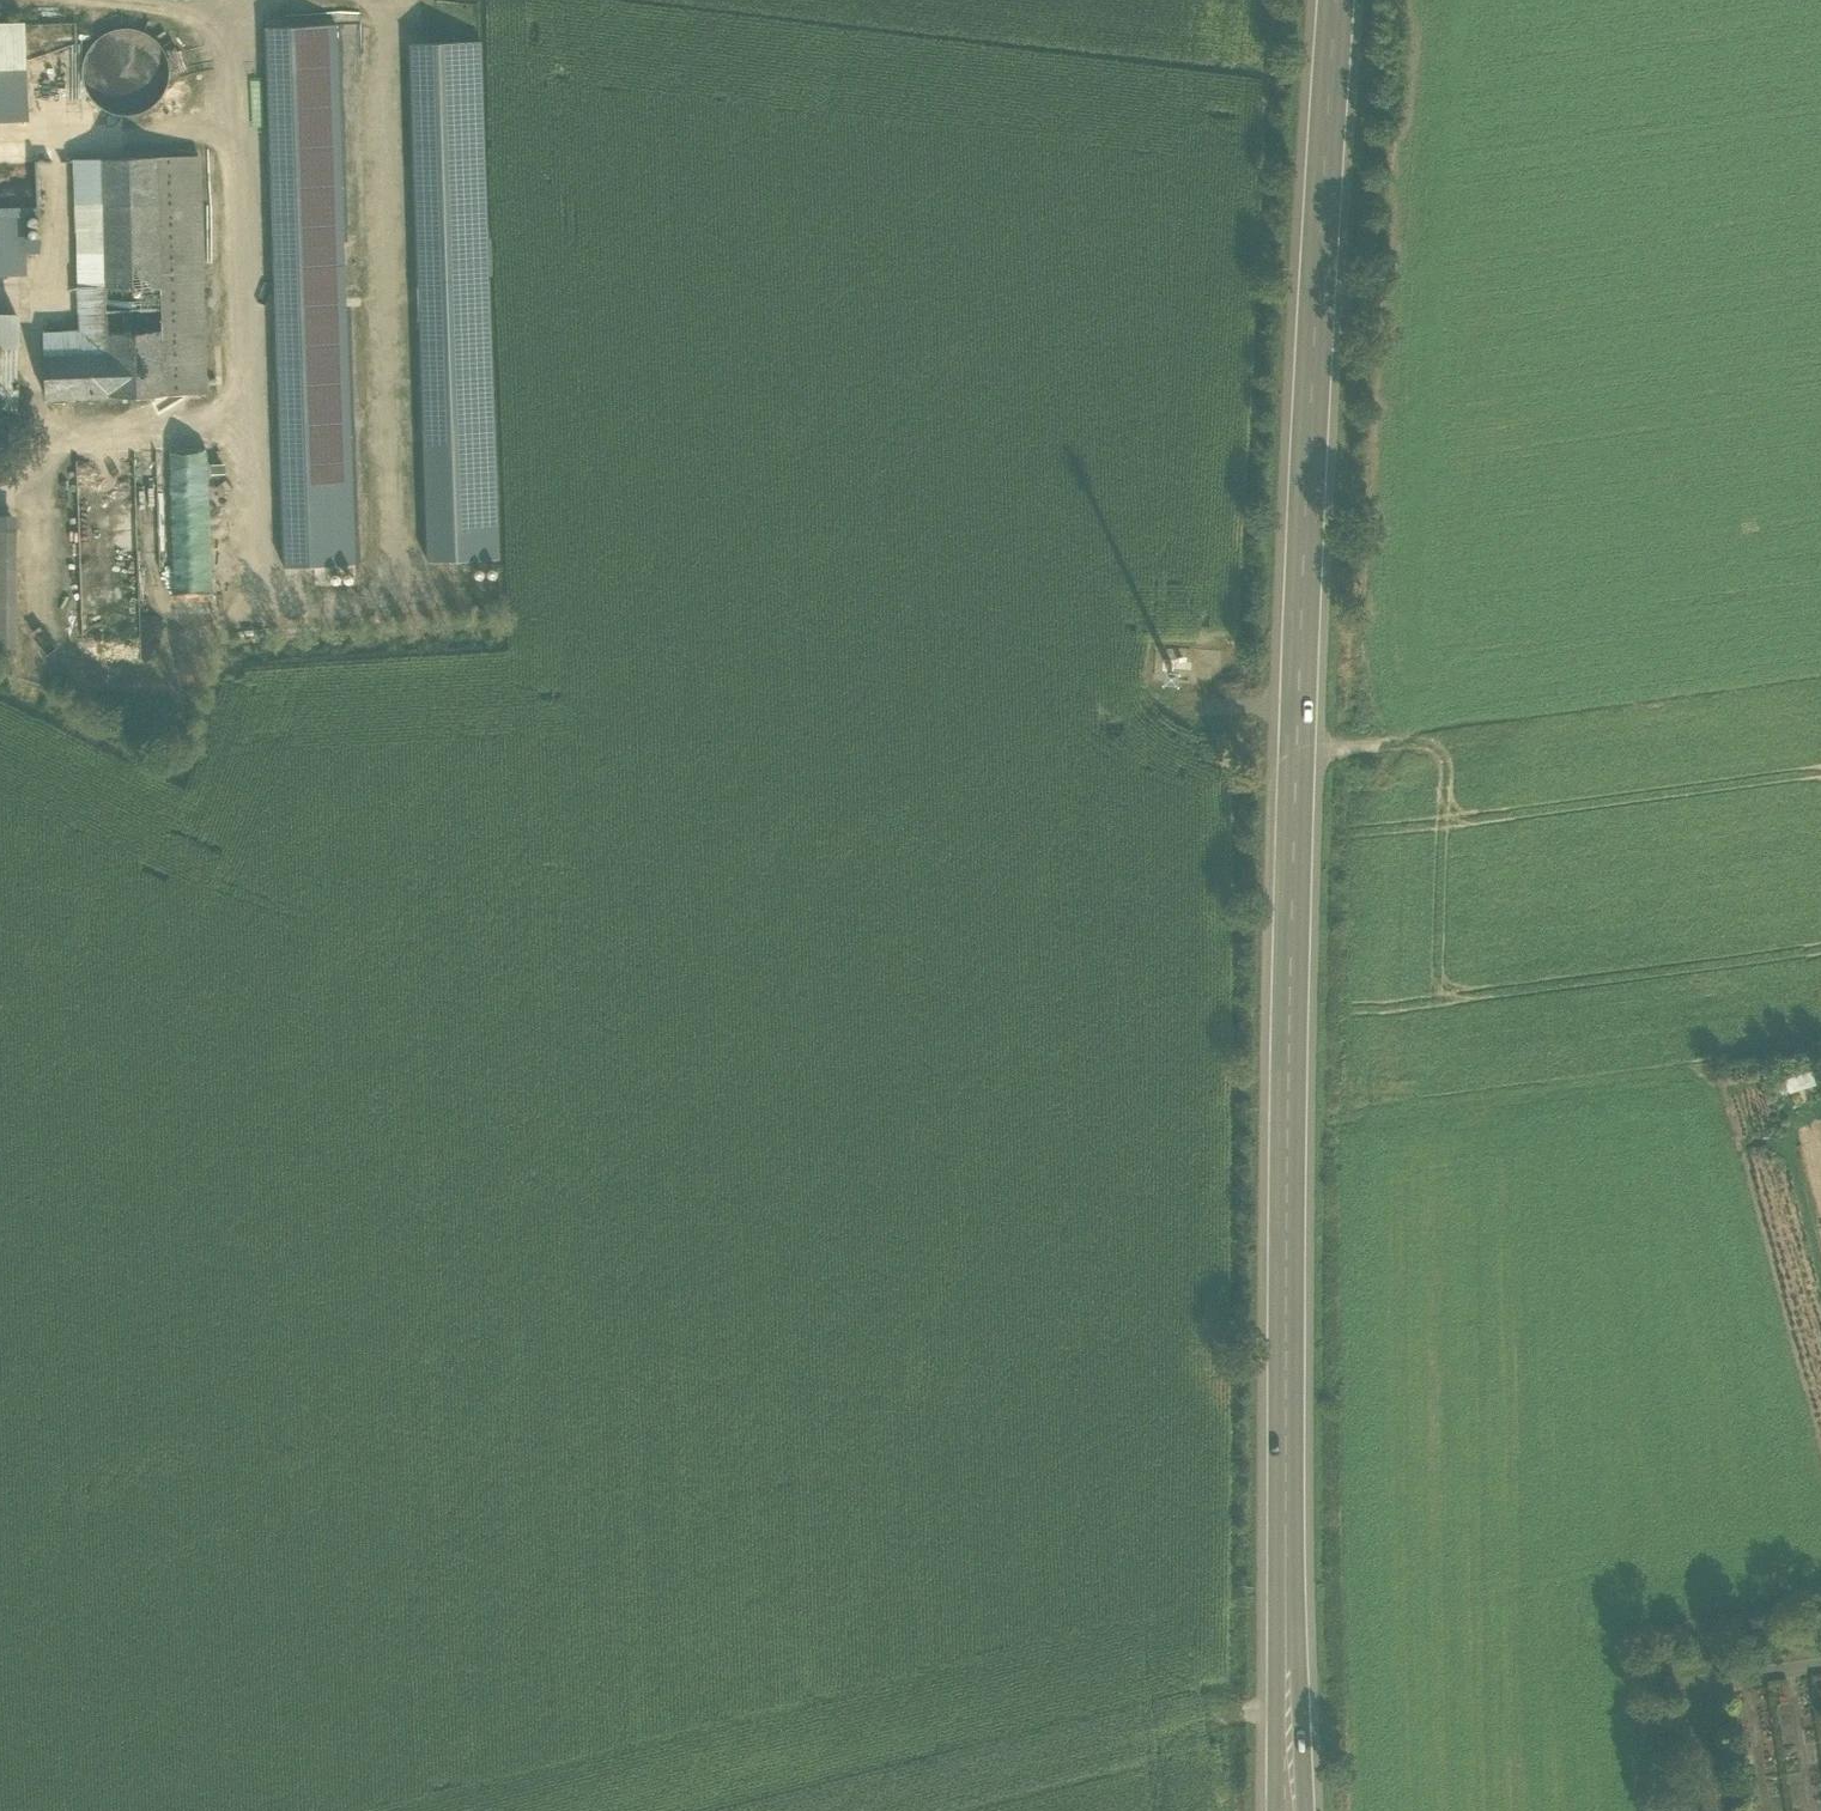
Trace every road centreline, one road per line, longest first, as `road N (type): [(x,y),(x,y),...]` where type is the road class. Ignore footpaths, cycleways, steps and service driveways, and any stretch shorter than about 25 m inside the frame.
road 1 (secondary): [(1290,1810),(1291,904),(1335,0)]

